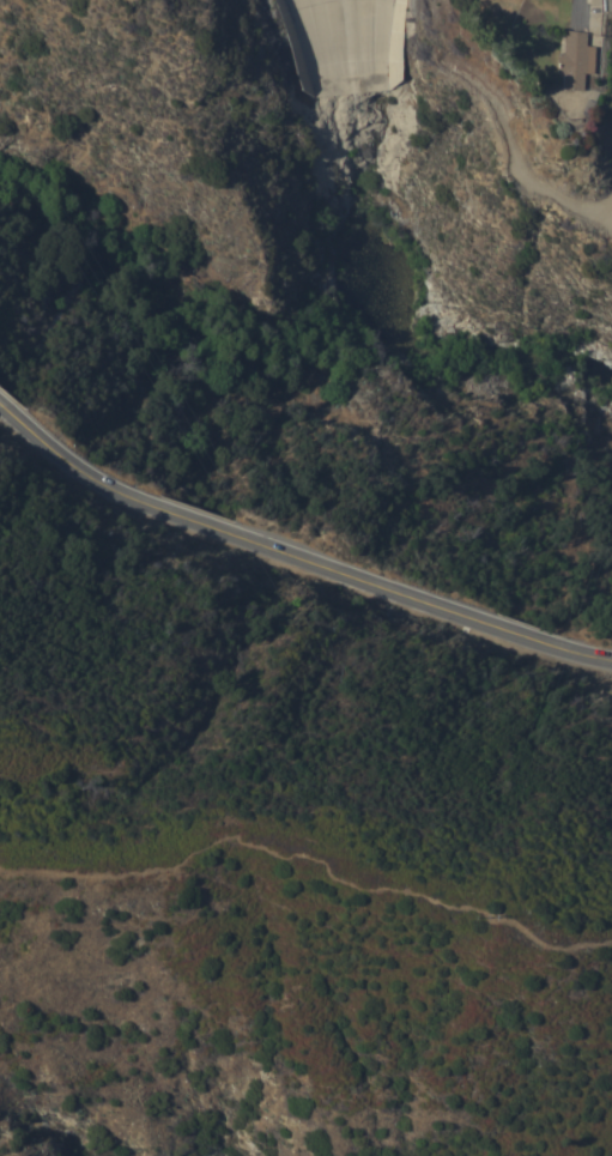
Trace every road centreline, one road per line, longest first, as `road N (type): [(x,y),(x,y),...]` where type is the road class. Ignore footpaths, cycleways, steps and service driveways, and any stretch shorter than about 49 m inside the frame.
road 1 (secondary): [(0,397),(114,470),(189,503),(611,641)]

